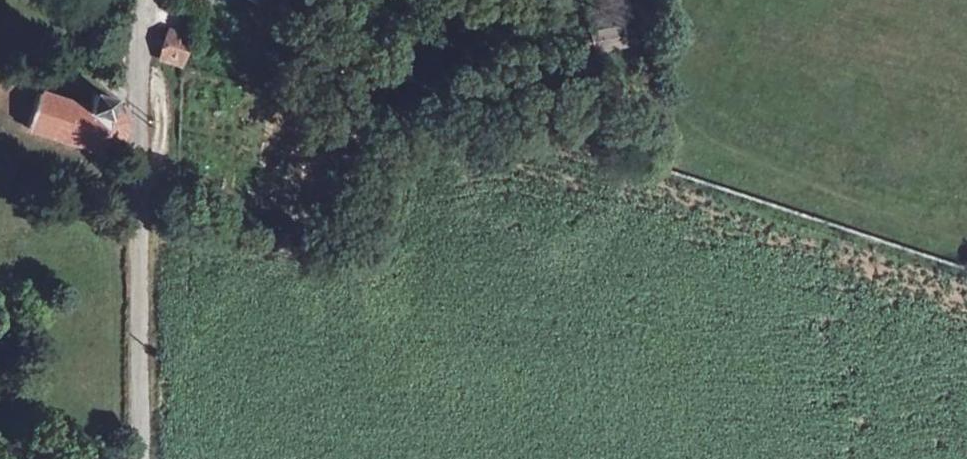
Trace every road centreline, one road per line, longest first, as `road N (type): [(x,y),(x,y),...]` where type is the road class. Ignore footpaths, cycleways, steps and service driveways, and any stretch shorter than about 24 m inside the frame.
road 1 (residential): [(148,0),(139,125),(146,458)]

